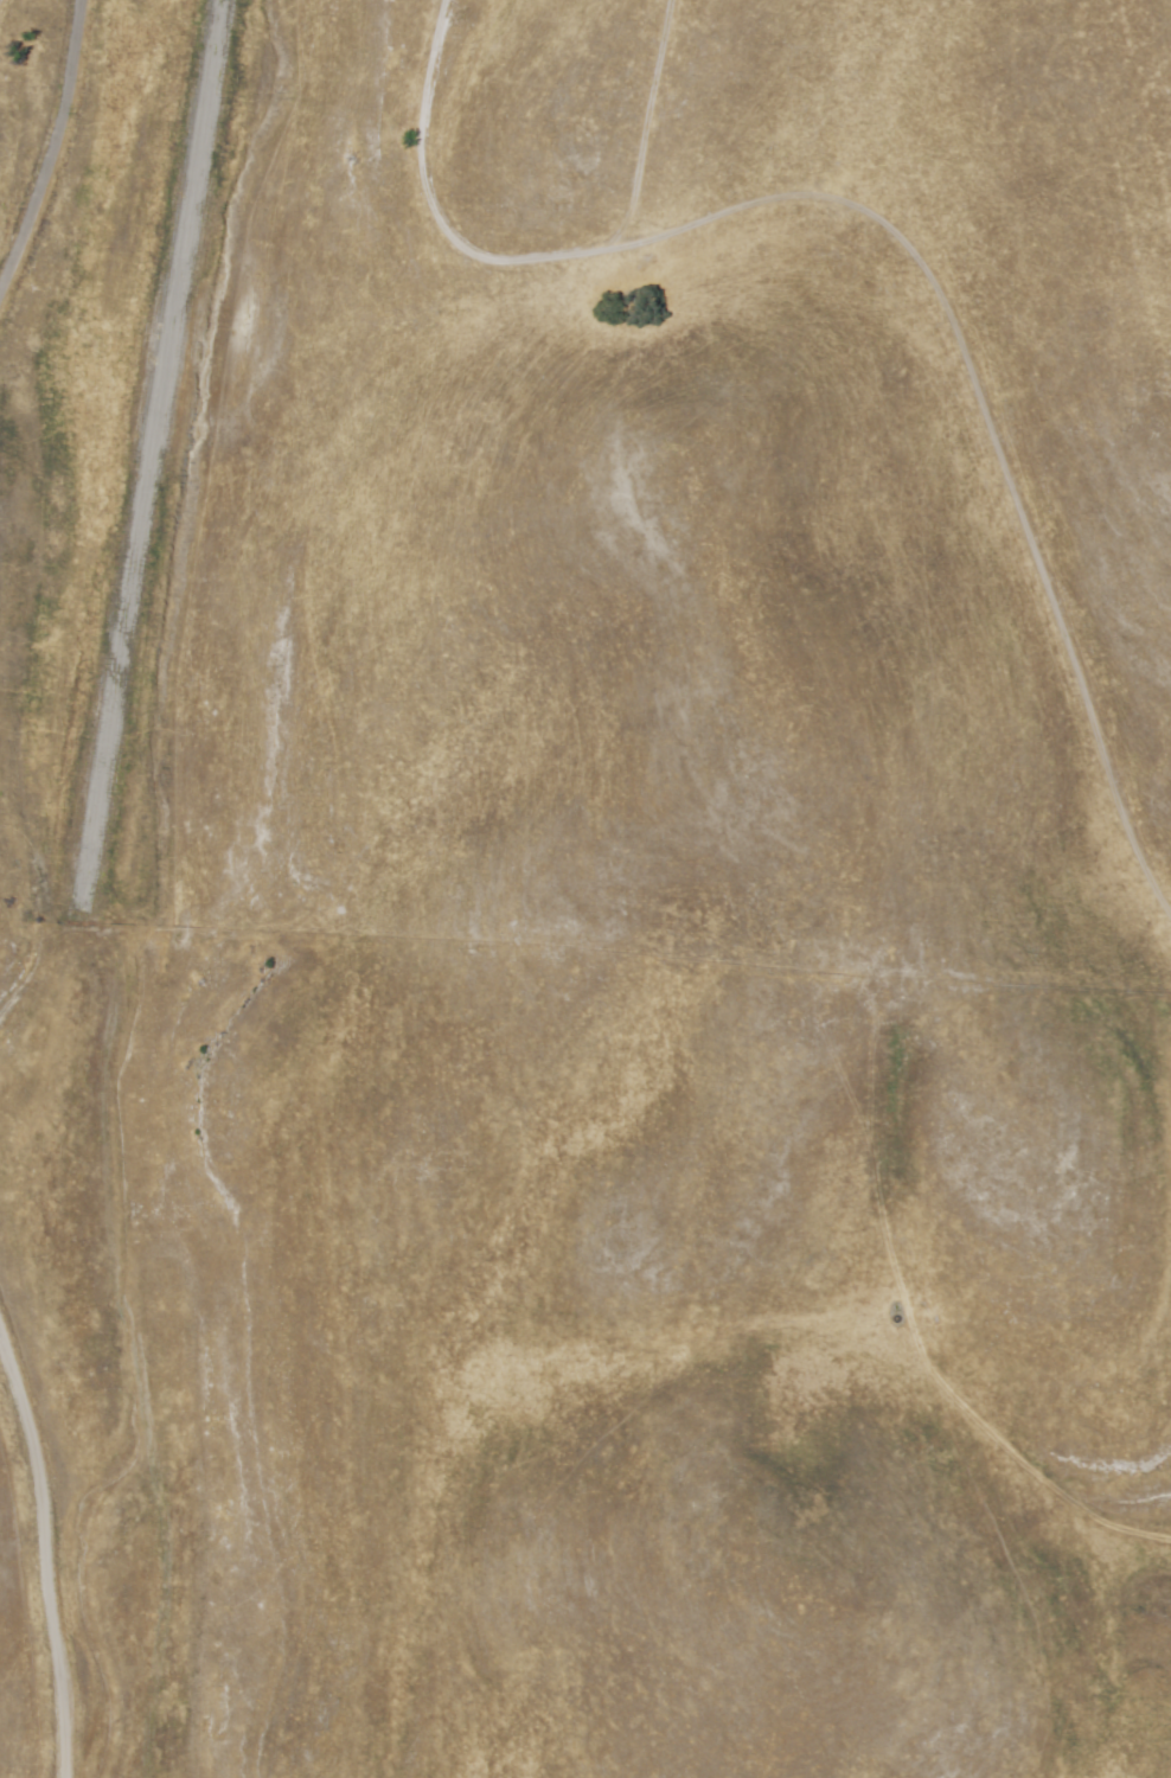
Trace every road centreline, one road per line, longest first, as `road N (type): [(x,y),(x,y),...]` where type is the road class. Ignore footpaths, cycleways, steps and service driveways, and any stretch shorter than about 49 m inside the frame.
road 1 (track): [(1170,902),(1121,798),(1010,325),(942,210),(892,160),(843,146),(719,158),(539,236),(476,217),(421,179),(325,0)]
road 2 (residential): [(0,634),(124,0)]
road 3 (residential): [(0,1346),(41,1483),(66,1716),(65,1777)]

